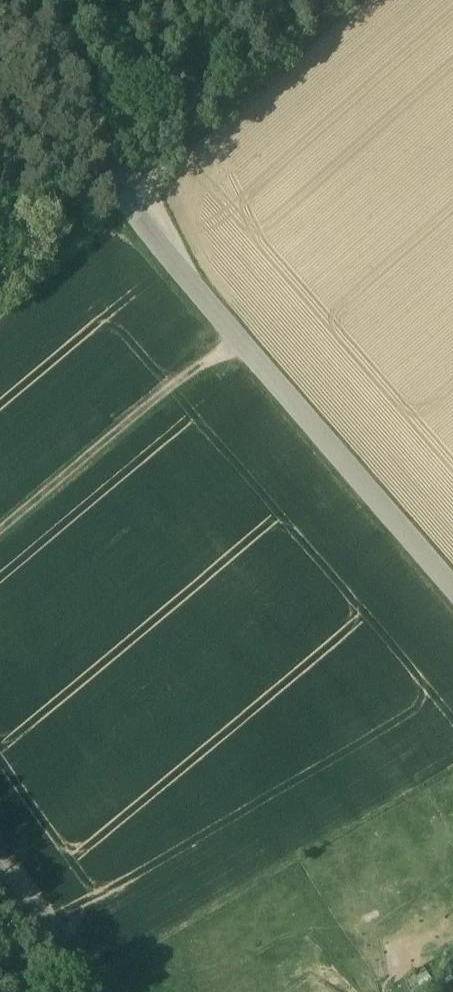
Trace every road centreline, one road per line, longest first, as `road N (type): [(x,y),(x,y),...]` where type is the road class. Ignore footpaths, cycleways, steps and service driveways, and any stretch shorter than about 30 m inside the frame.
road 1 (residential): [(452,585),(128,206),(55,0)]
road 2 (track): [(366,0),(128,206)]
road 3 (track): [(241,338),(0,534)]

